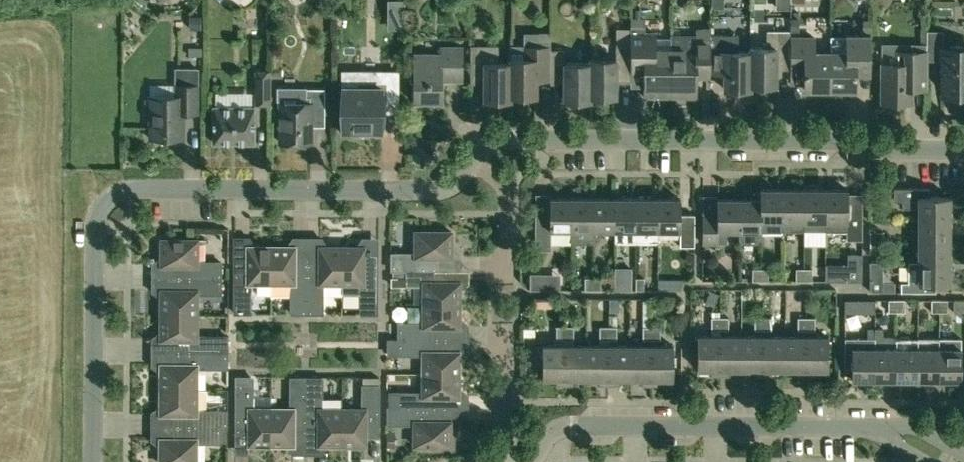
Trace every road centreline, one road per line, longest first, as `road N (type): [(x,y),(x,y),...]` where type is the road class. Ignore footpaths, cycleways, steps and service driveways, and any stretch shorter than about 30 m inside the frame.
road 1 (residential): [(94,461),(97,230),(116,196),(430,192),(446,189),(473,161)]
road 2 (residential): [(963,144),(501,145),(473,161)]
road 3 (residential): [(533,461),(549,438),(590,425),(866,431)]
road 4 (residential): [(508,461),(510,368),(492,354),(492,330)]
road 5 (residential): [(504,274),(508,192),(473,161)]

